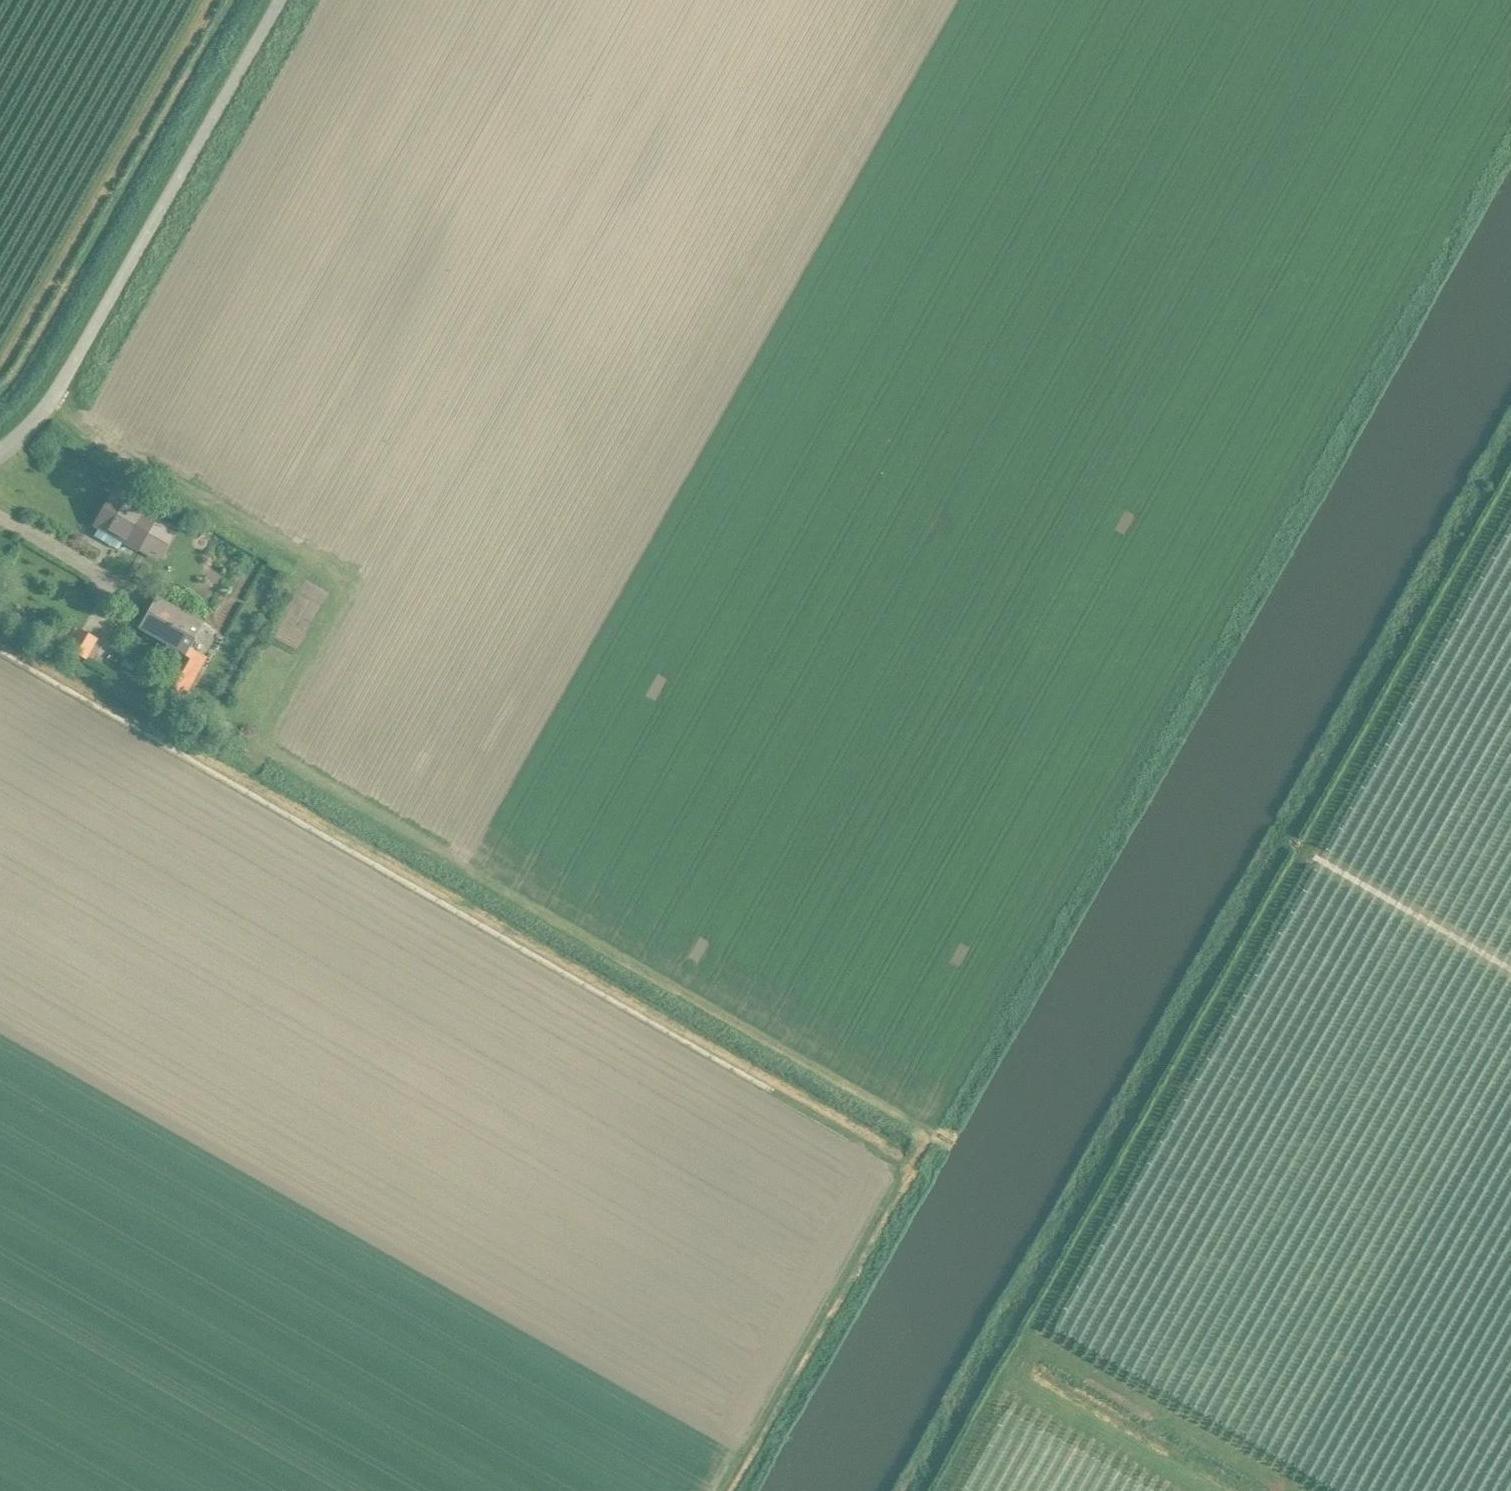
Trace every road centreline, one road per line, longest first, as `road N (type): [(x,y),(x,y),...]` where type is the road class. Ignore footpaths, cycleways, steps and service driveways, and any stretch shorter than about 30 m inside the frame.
road 1 (unclassified): [(0,449),(55,392),(277,0)]

